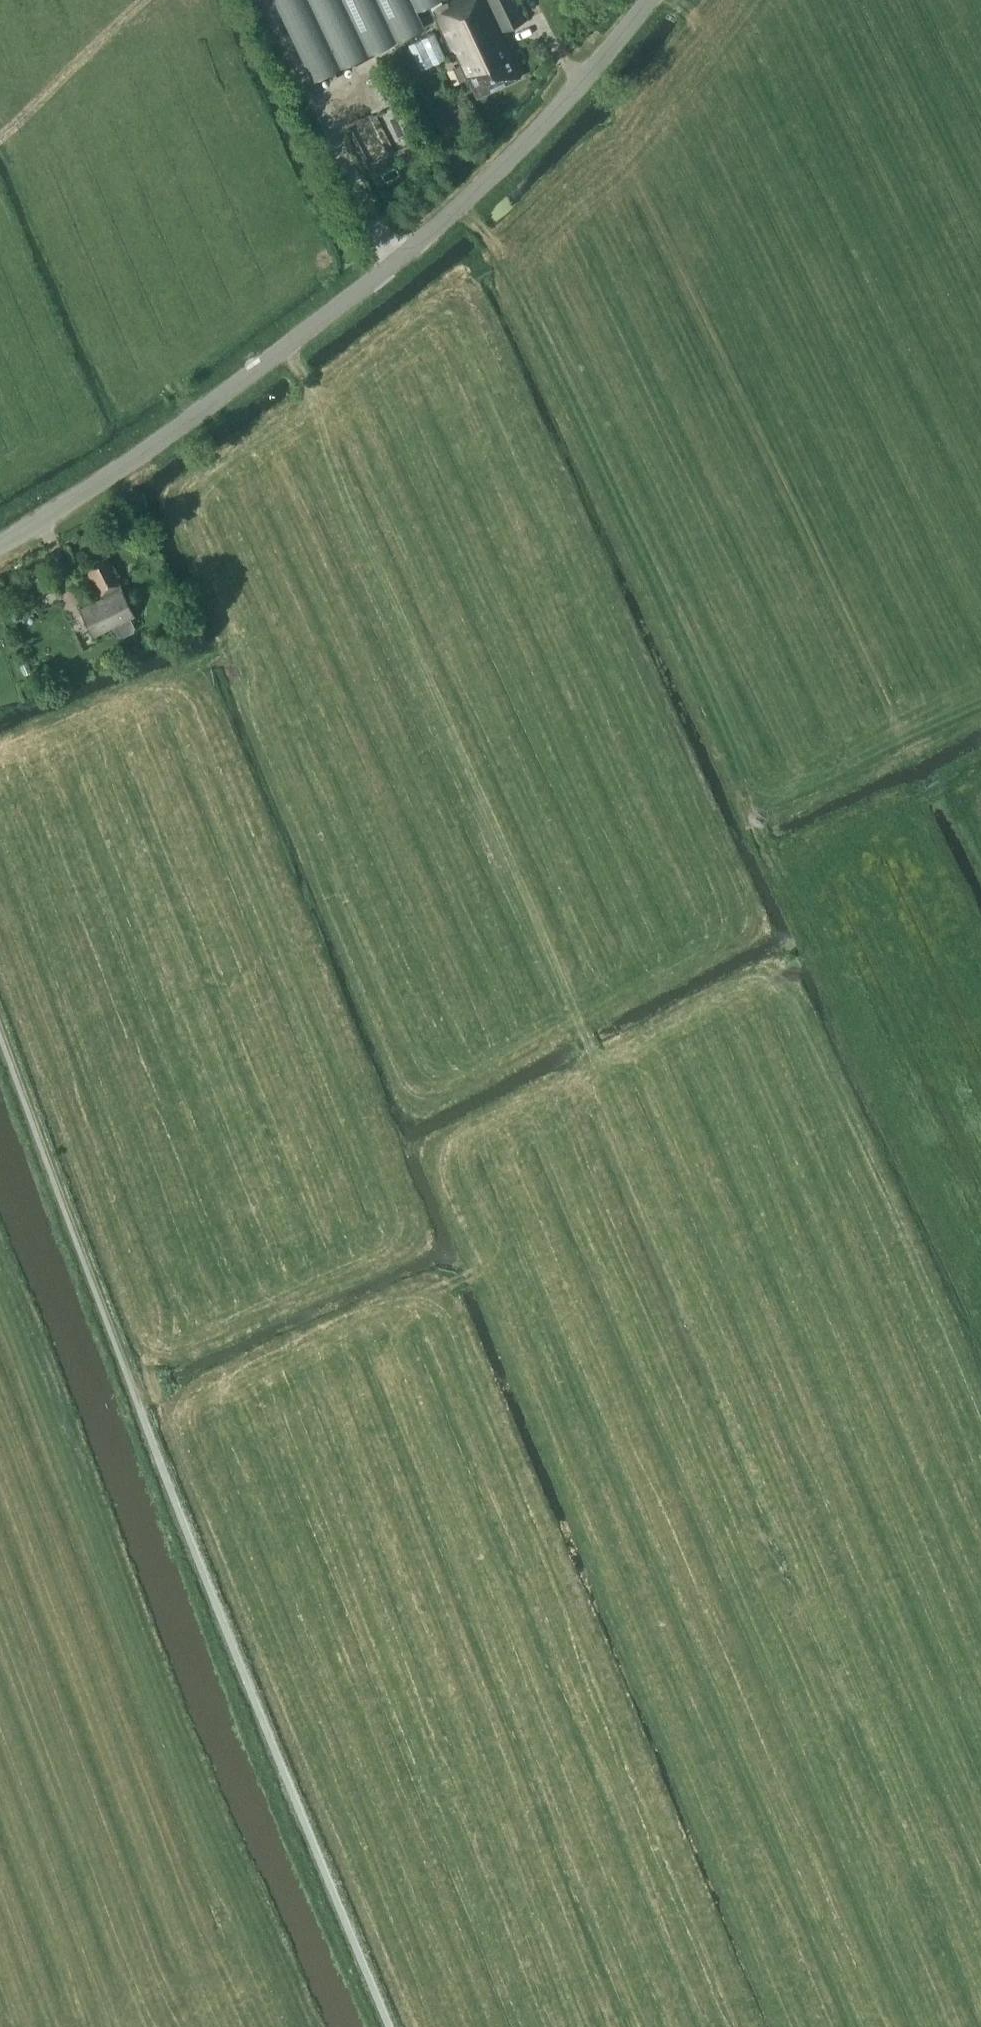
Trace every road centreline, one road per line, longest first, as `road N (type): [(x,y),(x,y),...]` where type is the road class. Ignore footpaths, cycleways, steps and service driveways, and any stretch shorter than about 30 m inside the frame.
road 1 (unclassified): [(0,544),(154,445),(420,241),(536,132),(650,0)]

